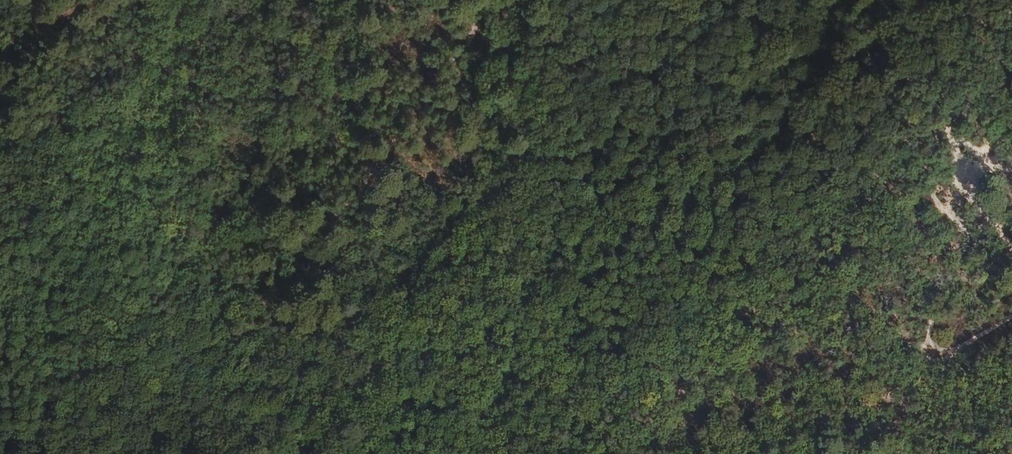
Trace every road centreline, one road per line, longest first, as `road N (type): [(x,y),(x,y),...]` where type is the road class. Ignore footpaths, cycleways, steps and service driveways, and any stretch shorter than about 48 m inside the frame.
road 1 (track): [(918,379),(972,216),(995,21),(1011,13)]
road 2 (track): [(822,0),(1011,270)]

